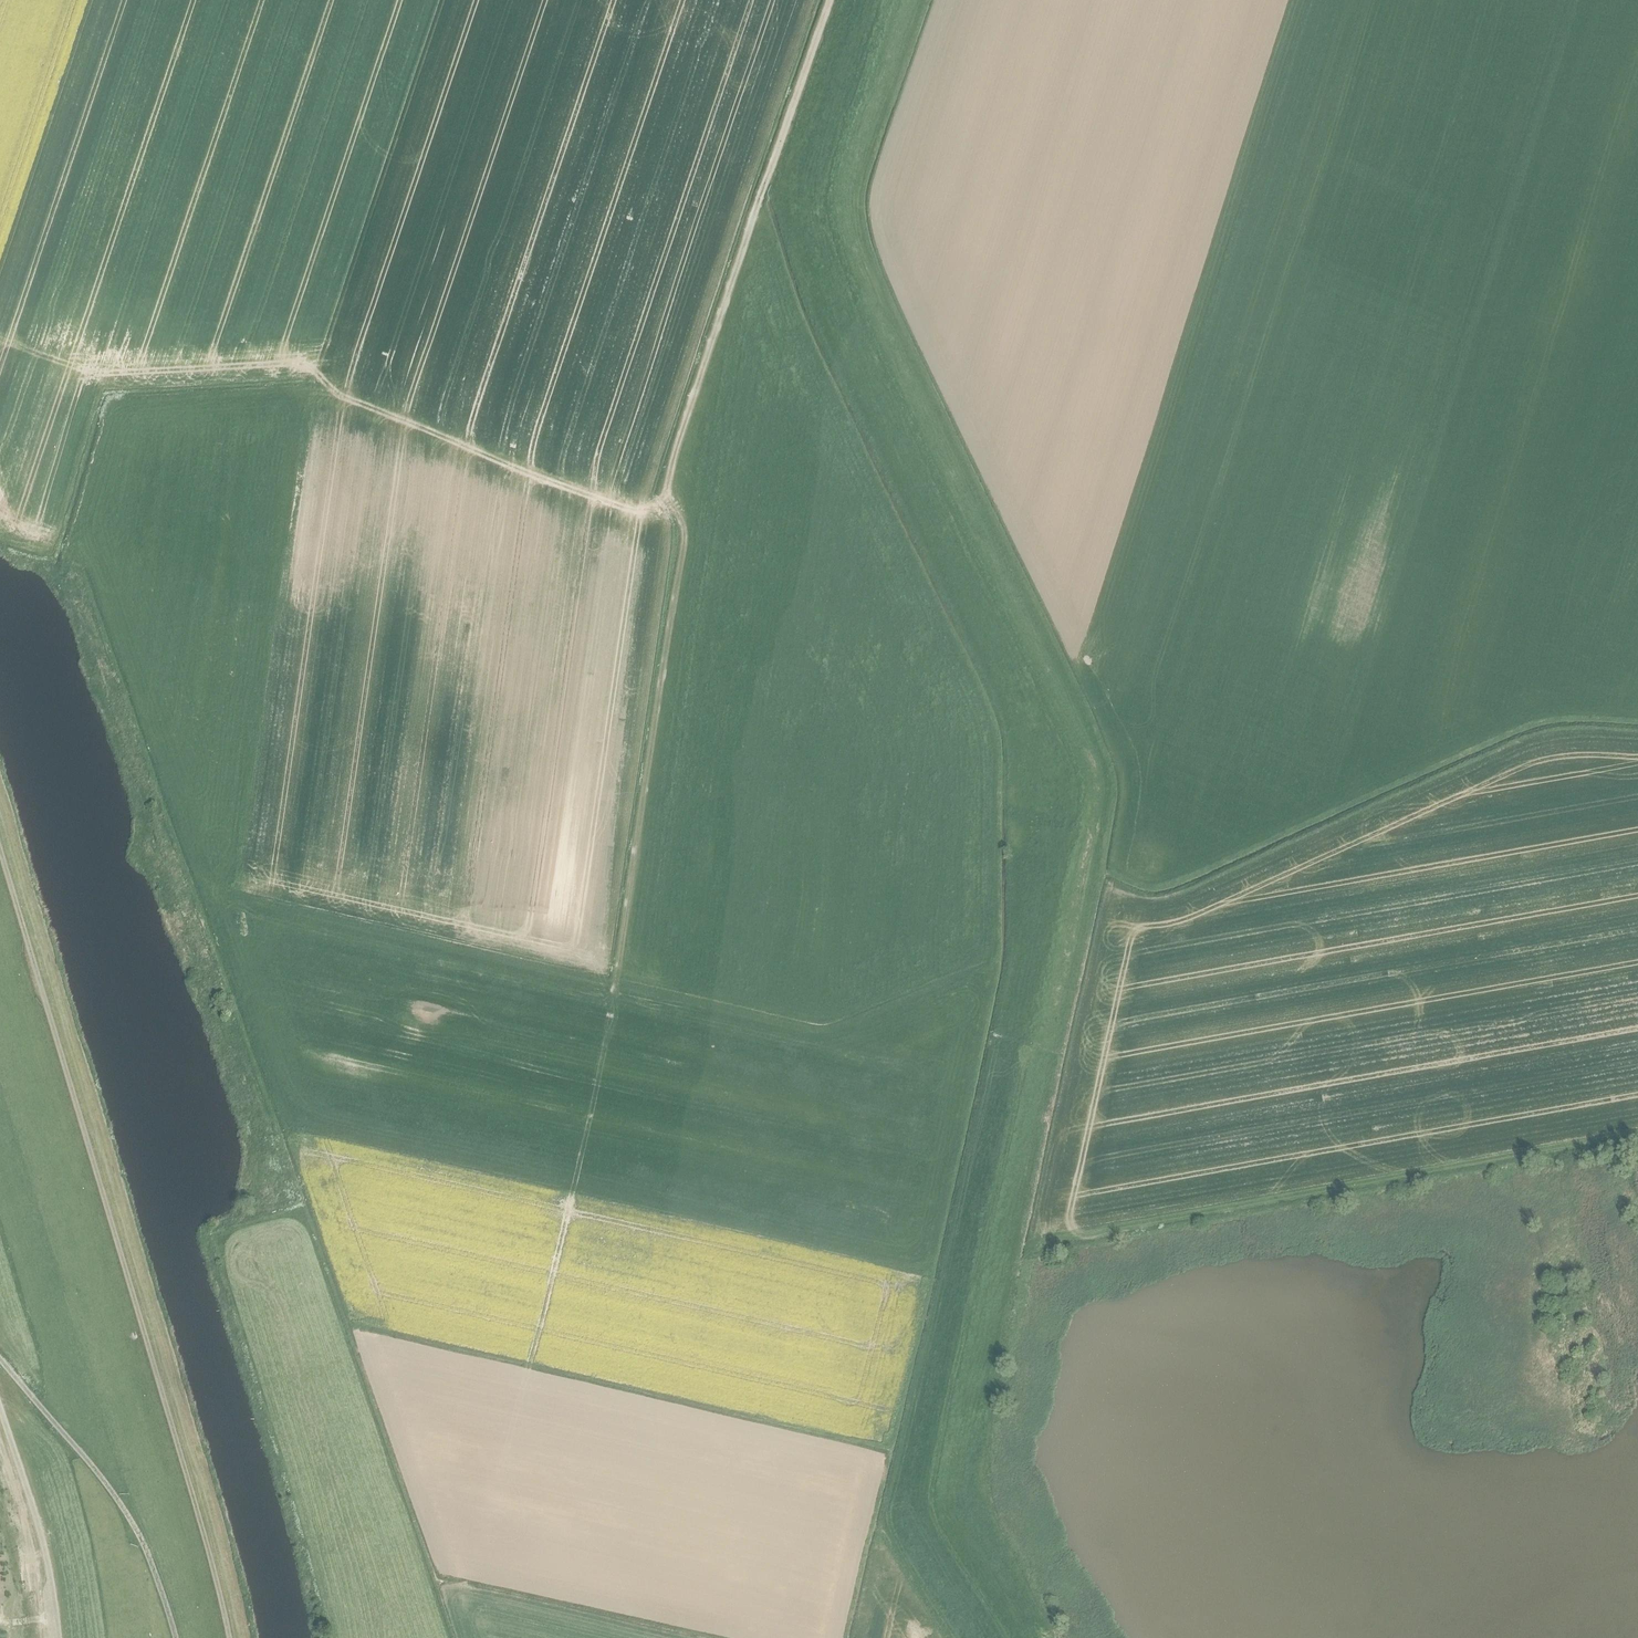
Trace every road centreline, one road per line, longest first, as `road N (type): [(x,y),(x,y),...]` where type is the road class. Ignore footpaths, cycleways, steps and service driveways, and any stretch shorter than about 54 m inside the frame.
road 1 (track): [(832,0),(667,477),(684,543),(618,968),(506,1460)]
road 2 (track): [(0,847),(230,1637)]
road 3 (track): [(176,1637),(126,1511),(0,1358)]
road 4 (track): [(59,1637),(46,1552),(0,1408)]

